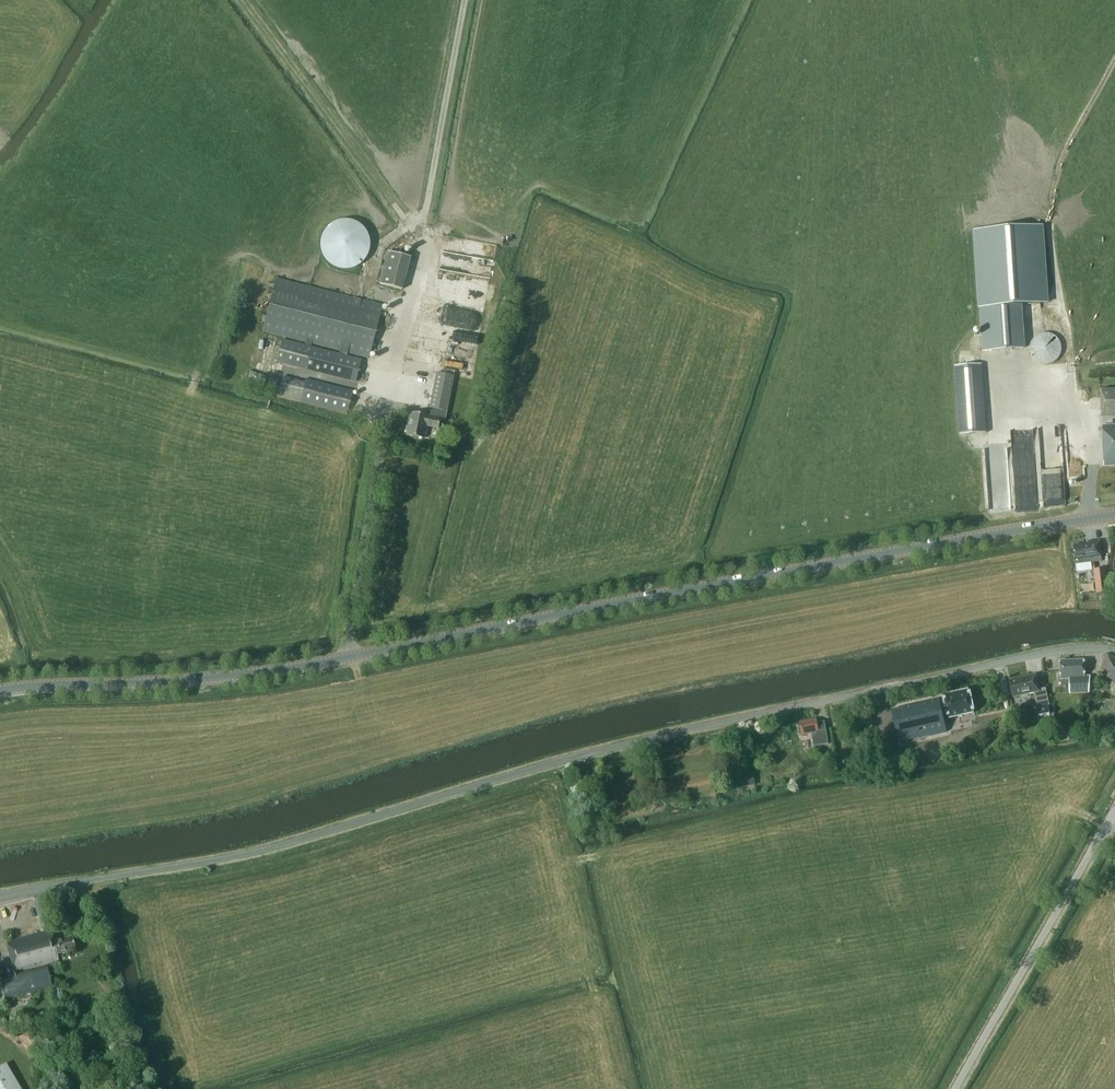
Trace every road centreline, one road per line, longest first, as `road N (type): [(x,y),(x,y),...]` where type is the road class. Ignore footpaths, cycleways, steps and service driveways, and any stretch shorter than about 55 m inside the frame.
road 1 (unclassified): [(0,893),(246,854),(684,730),(1054,651),(1114,651)]
road 2 (secondary): [(0,691),(259,674),(1114,514)]
road 3 (unclassified): [(957,1088),(1114,811)]

